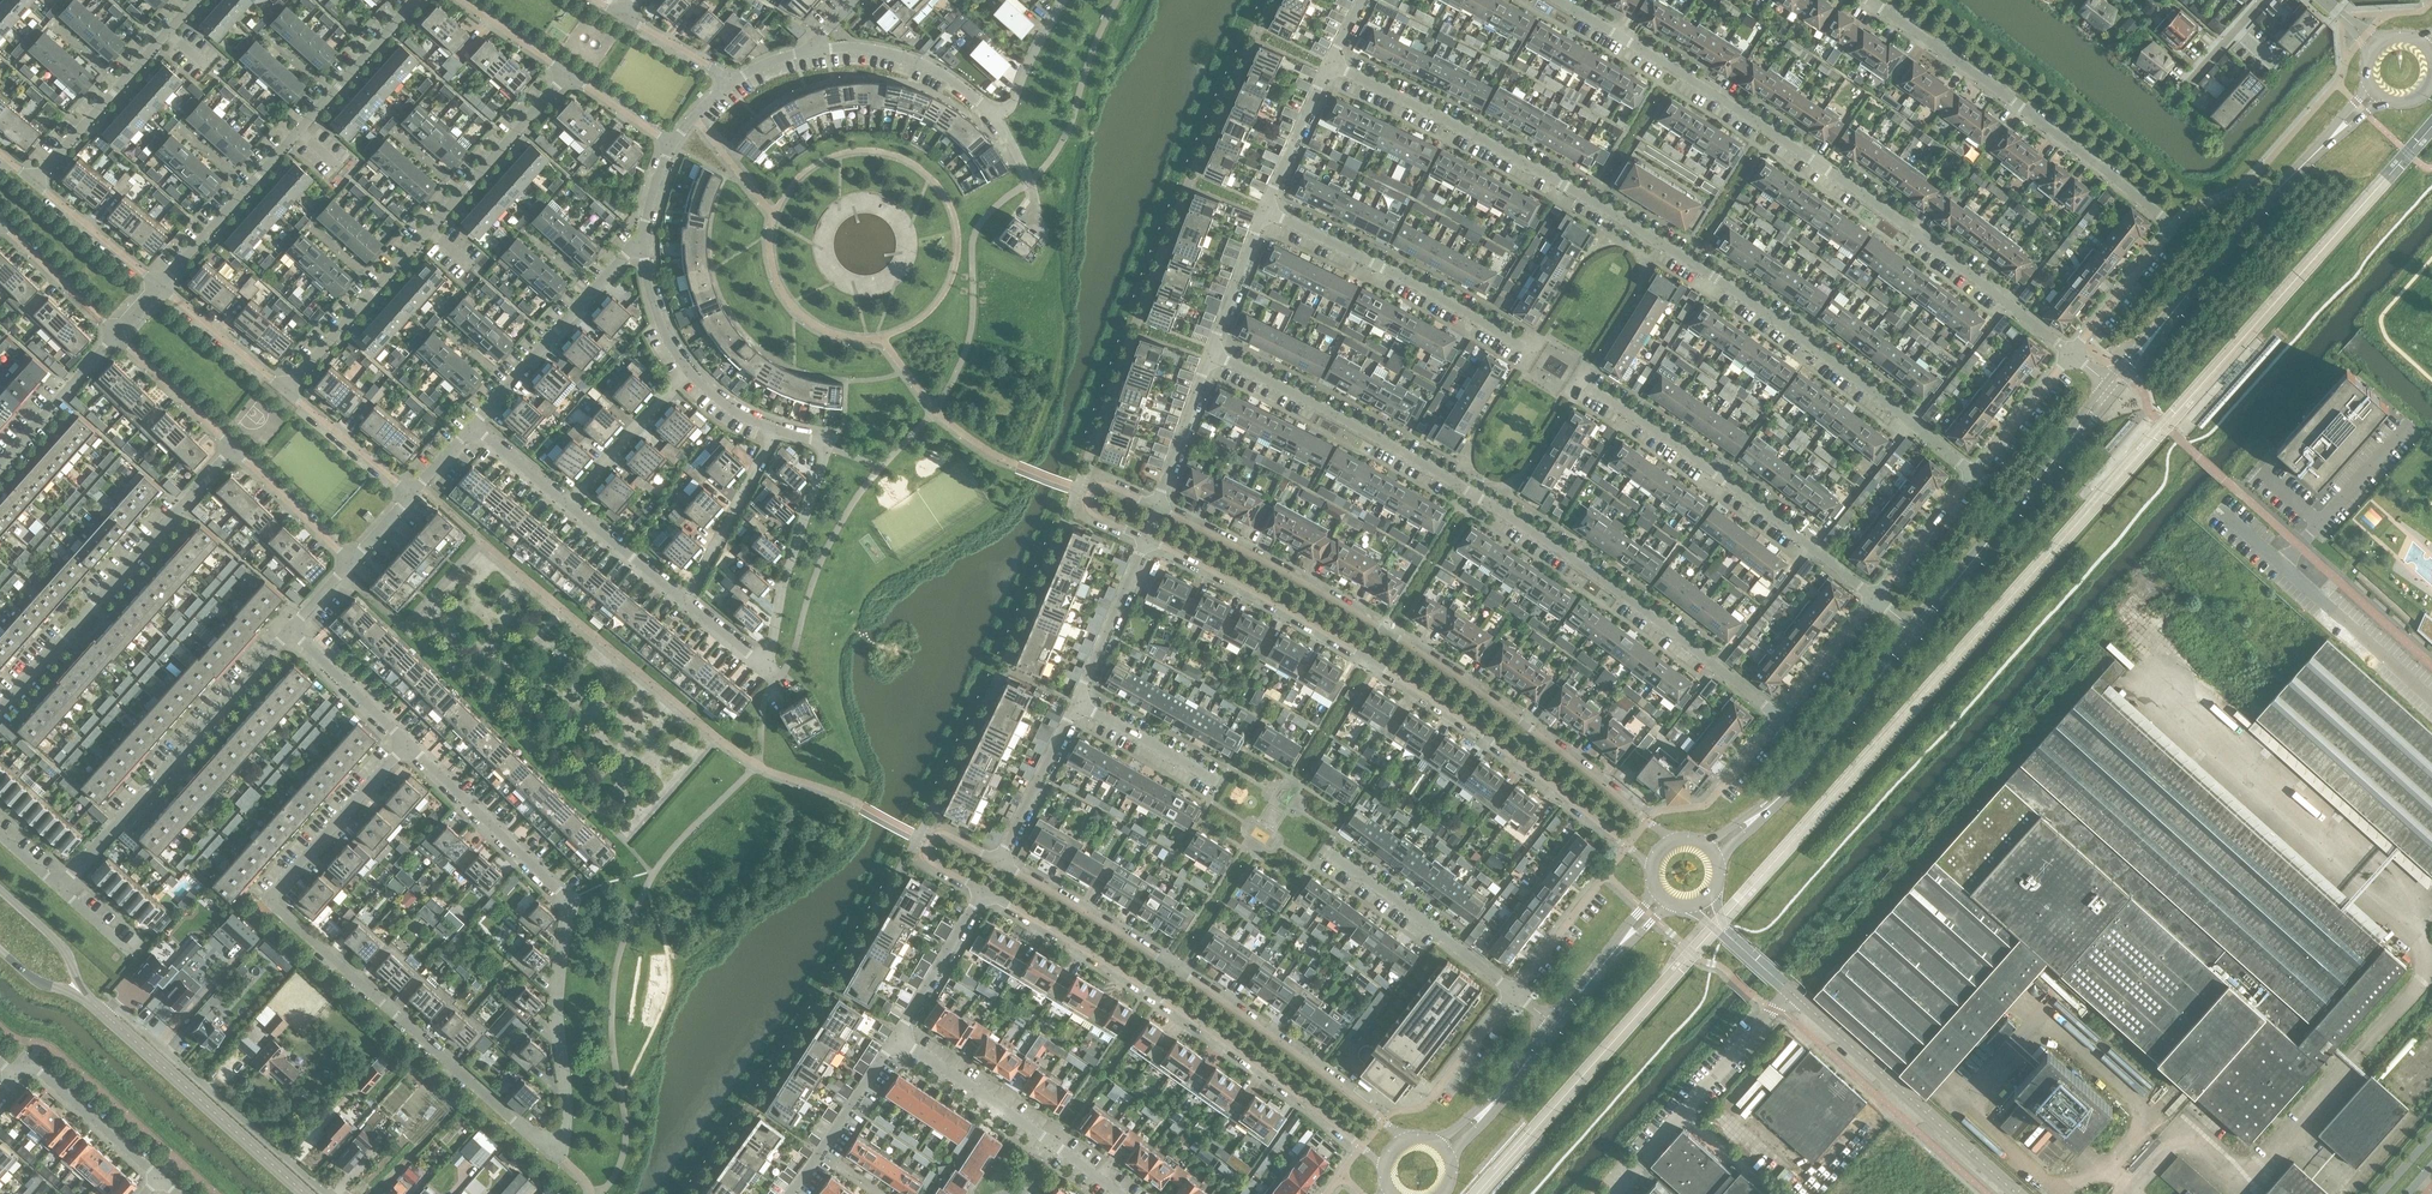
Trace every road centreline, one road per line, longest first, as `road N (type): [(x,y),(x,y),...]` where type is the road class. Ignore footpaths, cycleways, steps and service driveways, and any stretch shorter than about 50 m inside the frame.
road 1 (residential): [(1974,474),(1726,284),(1541,172),(1327,63)]
road 2 (residential): [(1778,717),(1482,497),(1211,355)]
road 3 (residential): [(2073,352),(1771,129),(1556,0)]
road 4 (residential): [(1673,840),(1396,635),(1157,506)]
road 5 (residential): [(1145,538),(1379,664),(1651,865)]
road 6 (residential): [(408,742),(565,896),(557,981),(568,1108),(556,1156),(507,1114)]
road 7 (residential): [(2073,352),(2174,224),(1869,0)]
road 8 (residential): [(408,742),(268,900),(507,1114)]
road 9 (residential): [(1406,1140),(1180,969),(999,861)]
road 10 (residential): [(982,889),(1205,1027),(1385,1168)]
road 11 (residential): [(286,390),(569,72)]
road 12 (residential): [(159,286),(415,0)]
road 13 (residential): [(1875,597),(1583,384)]
road 14 (residential): [(233,447),(0,707)]
road 15 (residential): [(59,887),(290,629)]
road 16 (residential): [(2021,1193),(1792,993)]
road 17 (secondary): [(1712,851),(1785,791),(1916,629)]
road 18 (residential): [(1527,352),(1264,209)]
road 19 (residential): [(328,1193),(118,1006),(107,1016)]
road 20 (residential): [(774,428),(826,447),(763,665)]
road 21 (residential): [(1123,1193),(894,1038)]
road 22 (tertiary): [(306,1193),(107,1016)]
road 23 (residential): [(471,426),(641,238)]
road 24 (residential): [(32,181),(196,0)]
road 25 (secondary): [(1916,629),(2065,446)]
road 26 (residential): [(1514,992),(1326,852)]
road 27 (secondary): [(2177,308),(2254,212),(2324,145)]
road 28 (residential): [(997,118),(960,86),(905,58),(806,51)]
road 29 (residential): [(2431,699),(2282,565)]
road 30 (residential): [(774,428),(684,600)]
road 31 (residential): [(16,1078),(28,1064),(160,1178)]
road 32 (residential): [(792,1193),(894,1038)]
road 33 (residential): [(568,505),(687,371)]
road 34 (residential): [(1077,703),(1145,538)]
road 35 (residential): [(999,861),(1077,703)]
road 36 (residential): [(116,334),(0,464)]
road 37 (residential): [(894,1038),(982,889)]
road 38 (residential): [(1223,785),(1077,703)]
road 39 (residential): [(159,286),(32,181)]
road 40 (residential): [(286,390),(159,286)]
road 41 (residential): [(290,629),(408,742)]
road 42 (residential): [(233,447),(350,561)]
road 43 (residential): [(116,334),(233,447)]
road 44 (residential): [(411,493),(286,390)]
road 45 (residential): [(0,221),(116,334)]
road 46 (residential): [(1157,506),(1211,355)]
road 47 (residential): [(999,861),(944,832),(929,839),(930,860),(982,889)]
road 48 (residential): [(1264,209),(1327,63)]
road 49 (residential): [(1875,597),(1974,474)]
road 50 (residential): [(1974,474),(2073,352)]
road 51 (residential): [(1211,355),(1264,209)]
road 52 (residential): [(1778,717),(1875,597)]
road 53 (residential): [(1157,506),(1108,484),(1090,491),(1092,513),(1145,538)]
road 54 (residential): [(684,600),(568,505)]
road 55 (residential): [(641,238),(651,306),(687,371)]
road 56 (tertiary): [(85,996),(65,948),(0,890)]
road 57 (residential): [(1514,992),(1597,885)]
road 58 (residential): [(1061,0),(1015,98),(997,118)]
road 59 (residential): [(1433,1096),(1514,992)]
road 60 (residential): [(2320,522),(2407,424)]
road 61 (residential): [(733,80),(620,15)]
road 62 (residential): [(463,0),(569,72)]
road 63 (residential): [(569,72),(673,145)]
road 64 (residential): [(568,505),(471,426)]

